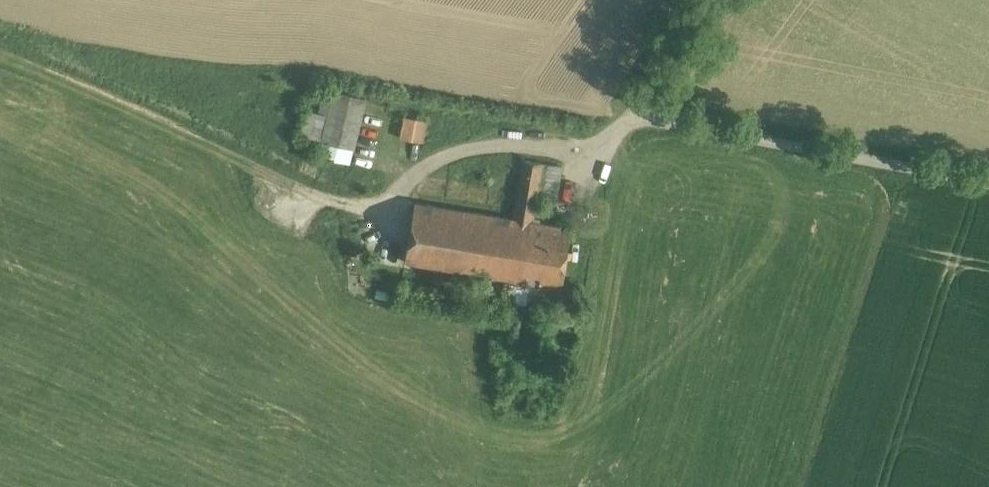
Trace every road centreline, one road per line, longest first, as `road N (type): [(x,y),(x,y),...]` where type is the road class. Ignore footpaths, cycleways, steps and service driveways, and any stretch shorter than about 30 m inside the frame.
road 1 (track): [(638,111),(613,129),(452,151),(343,203),(0,50)]
road 2 (unclassified): [(702,0),(644,79),(638,111),(988,184)]

